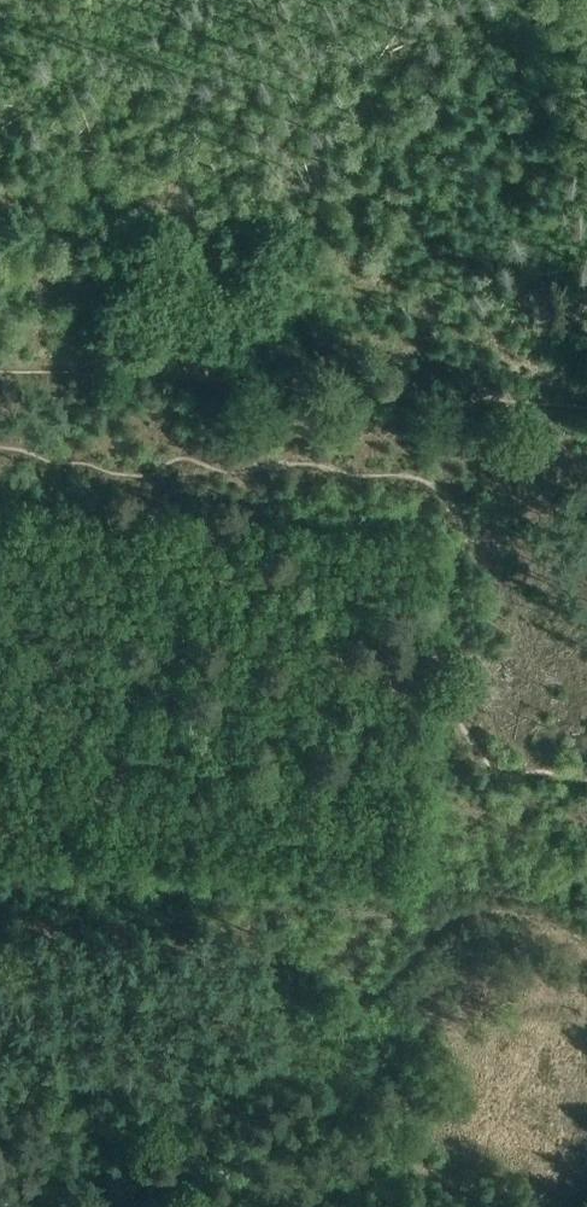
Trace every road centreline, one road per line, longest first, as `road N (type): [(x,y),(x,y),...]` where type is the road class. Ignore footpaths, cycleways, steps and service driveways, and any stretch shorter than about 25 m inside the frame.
road 1 (track): [(586,942),(517,910),(450,918),(397,992),(323,1005),(0,983)]
road 2 (track): [(586,398),(0,369)]

